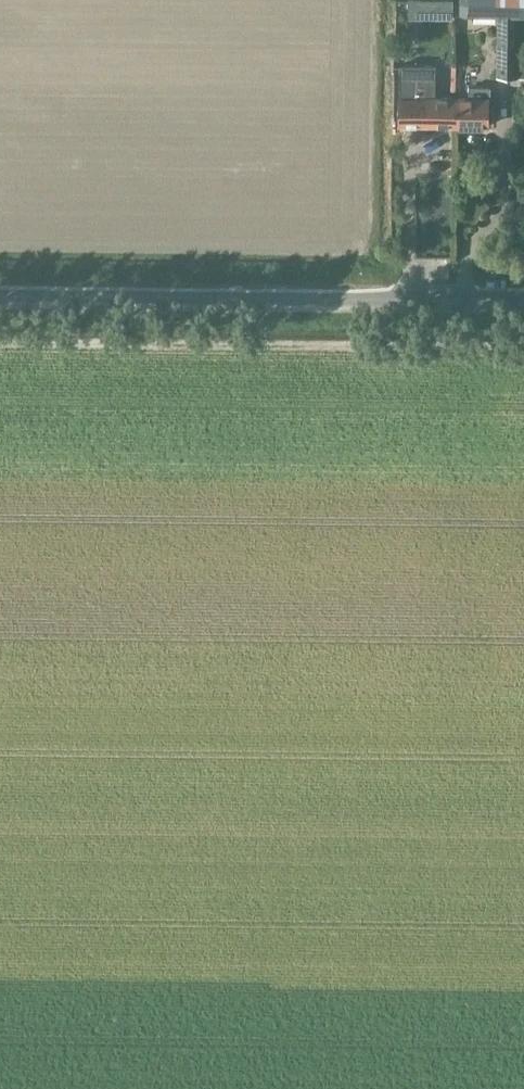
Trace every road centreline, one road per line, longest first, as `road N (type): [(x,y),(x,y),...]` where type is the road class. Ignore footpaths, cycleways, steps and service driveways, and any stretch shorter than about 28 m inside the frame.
road 1 (unclassified): [(0,295),(523,300)]

